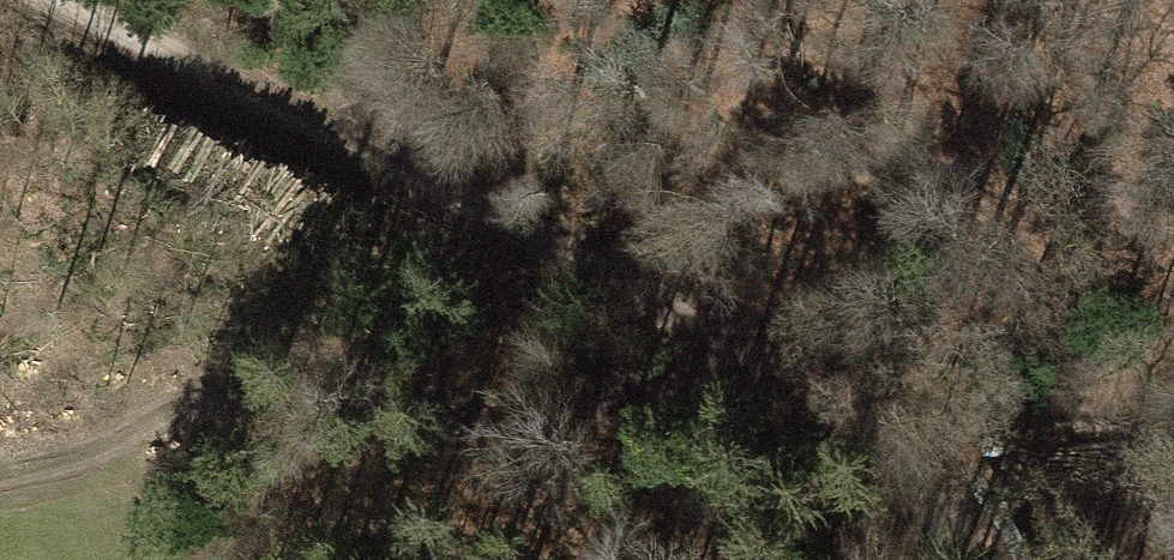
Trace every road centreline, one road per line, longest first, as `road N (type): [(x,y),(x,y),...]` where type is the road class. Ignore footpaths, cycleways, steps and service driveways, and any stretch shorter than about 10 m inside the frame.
road 1 (track): [(969,559),(908,455),(728,337),(83,0)]
road 2 (track): [(0,460),(89,464),(181,407),(268,394),(394,422),(515,433),(658,412),(763,360)]

